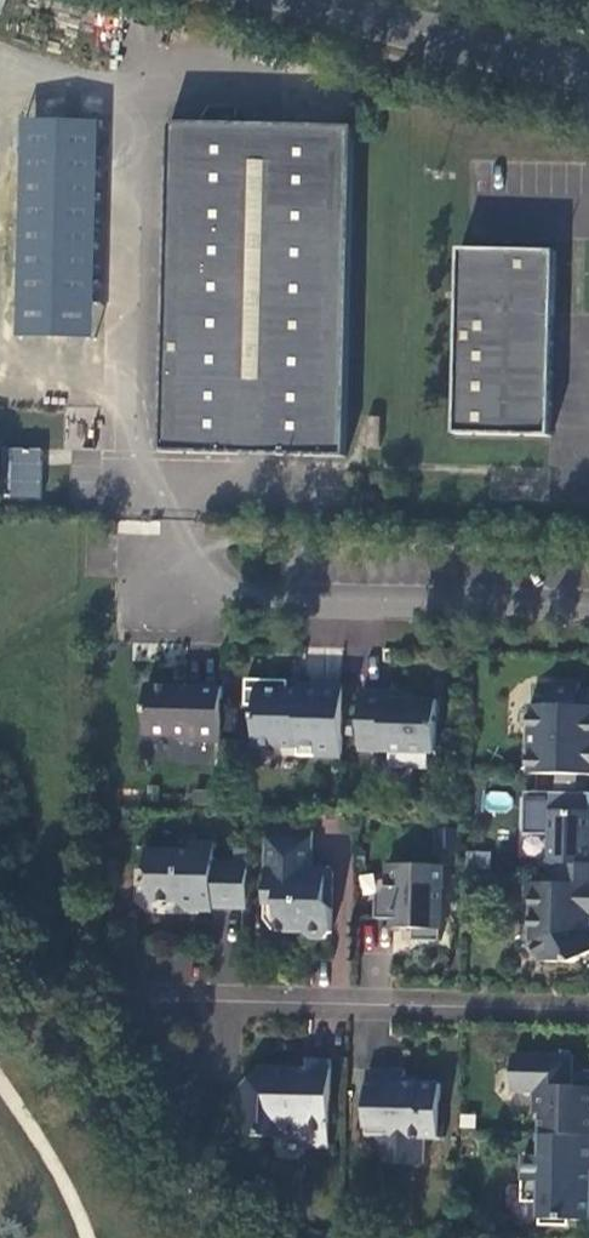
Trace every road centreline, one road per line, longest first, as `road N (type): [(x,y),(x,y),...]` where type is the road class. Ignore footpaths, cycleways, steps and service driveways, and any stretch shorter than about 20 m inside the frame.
road 1 (residential): [(588,636),(138,600)]
road 2 (residential): [(588,1013),(188,1006)]
road 3 (residential): [(312,0),(588,73)]

